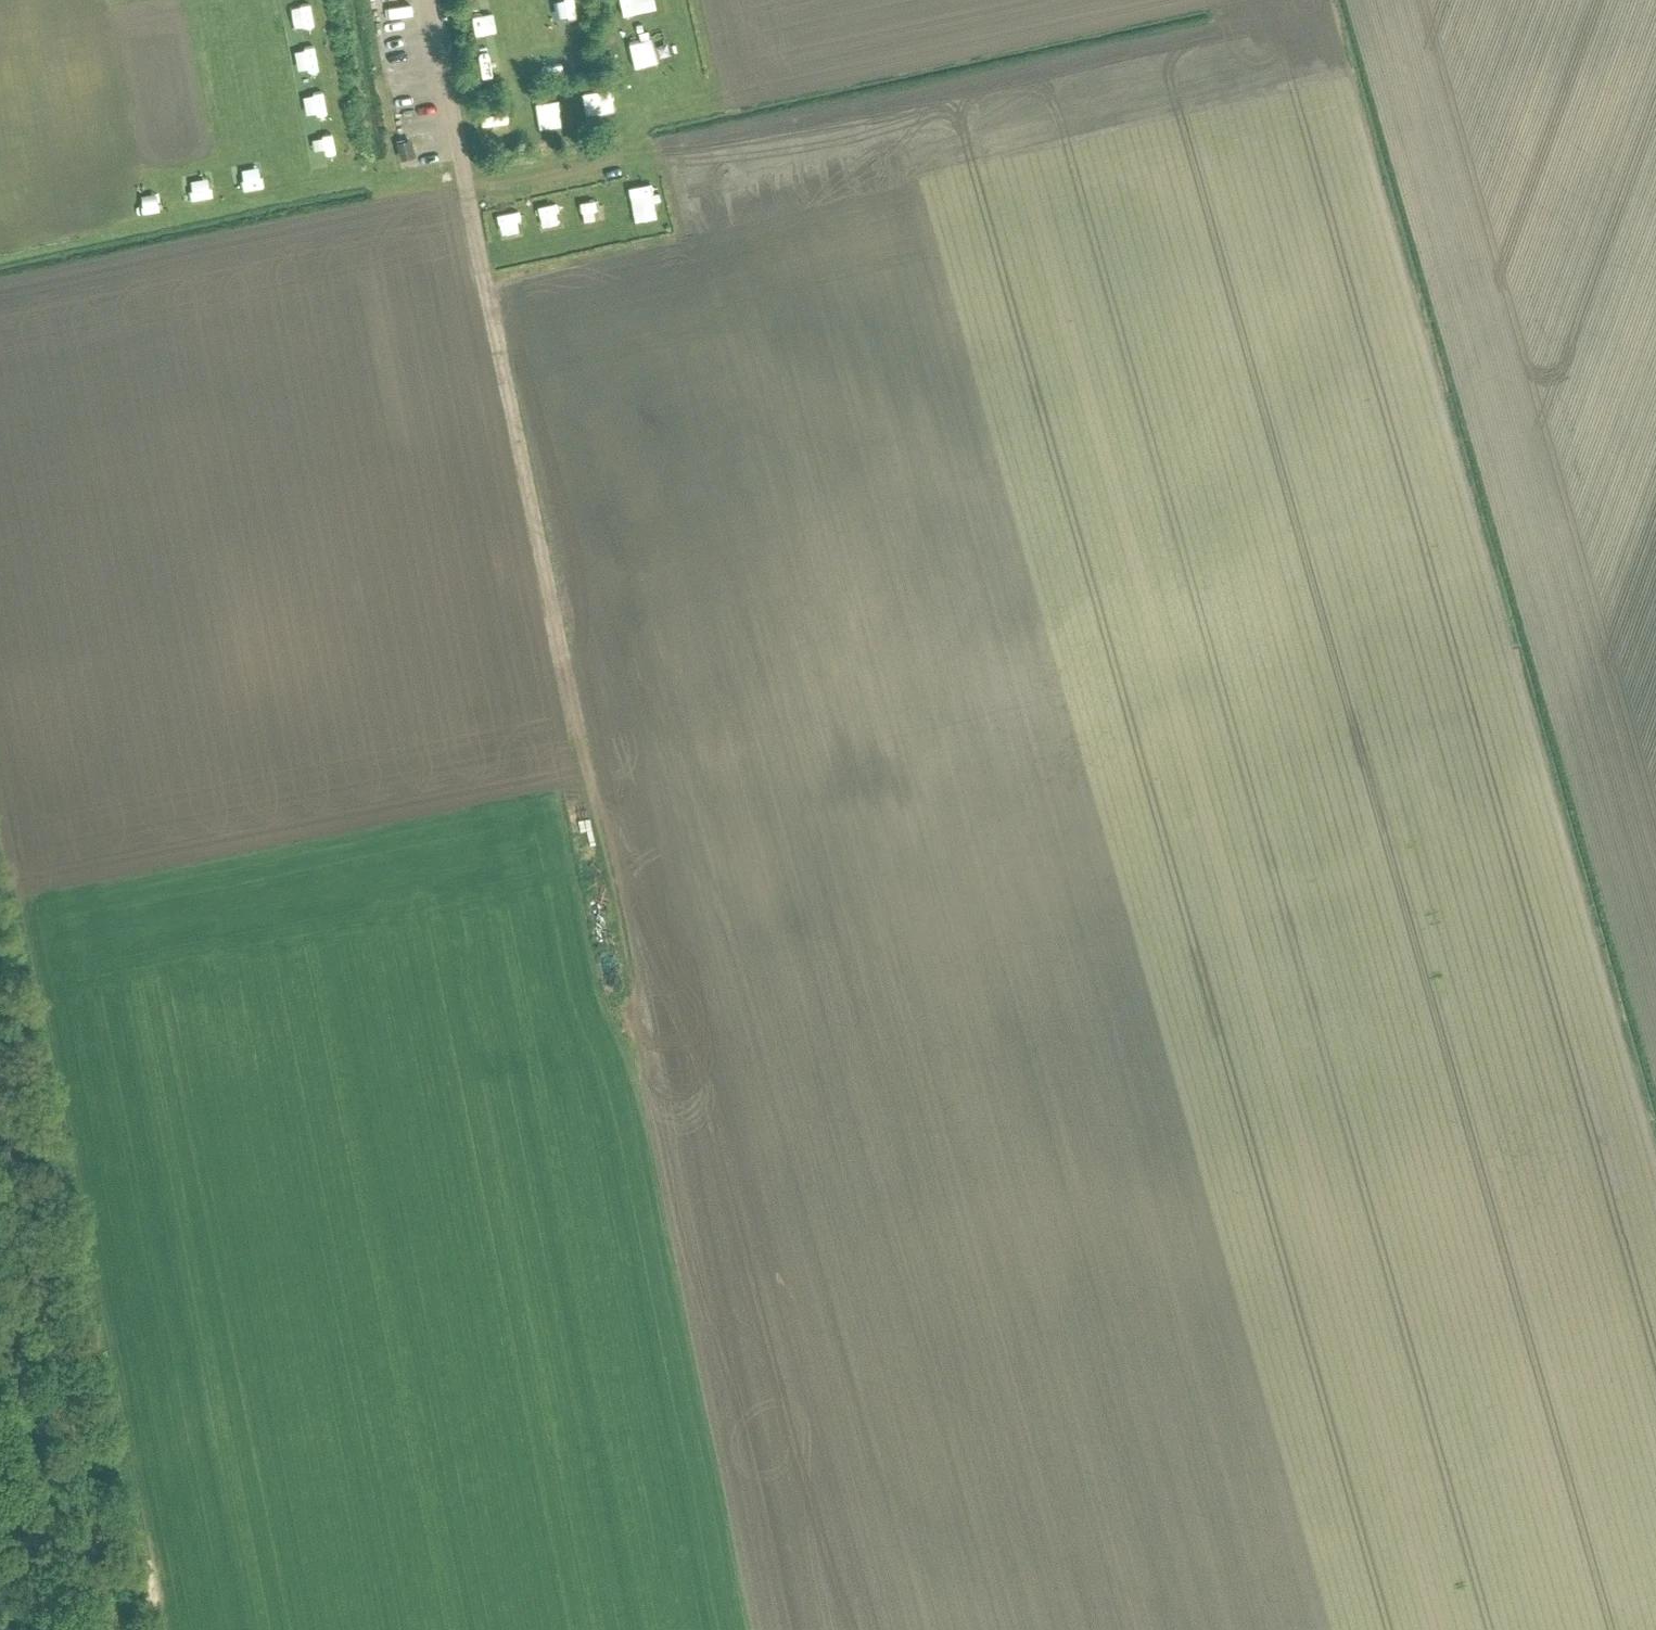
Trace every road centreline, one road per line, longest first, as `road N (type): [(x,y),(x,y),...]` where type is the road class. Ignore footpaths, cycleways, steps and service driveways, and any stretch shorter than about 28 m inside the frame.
road 1 (track): [(0,1078),(112,1629)]
road 2 (track): [(469,187),(560,654)]

